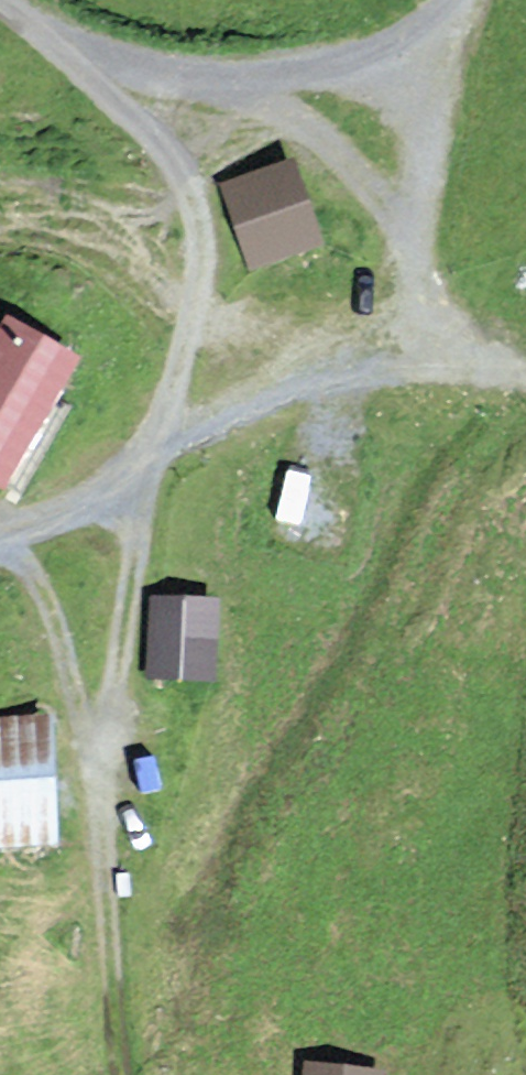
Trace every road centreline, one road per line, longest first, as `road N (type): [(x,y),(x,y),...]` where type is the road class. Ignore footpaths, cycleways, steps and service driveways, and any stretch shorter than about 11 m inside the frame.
road 1 (track): [(115,1074),(100,821),(143,491)]
road 2 (track): [(187,320),(424,387),(525,395)]
road 3 (track): [(456,0),(434,39),(381,84),(230,128),(169,161)]
road 4 (track): [(197,273),(190,199),(169,161),(0,16)]
road 5 (track): [(187,320),(162,440),(119,482),(0,537)]
road 6 (track): [(0,557),(24,574),(39,598),(89,764),(105,768)]

